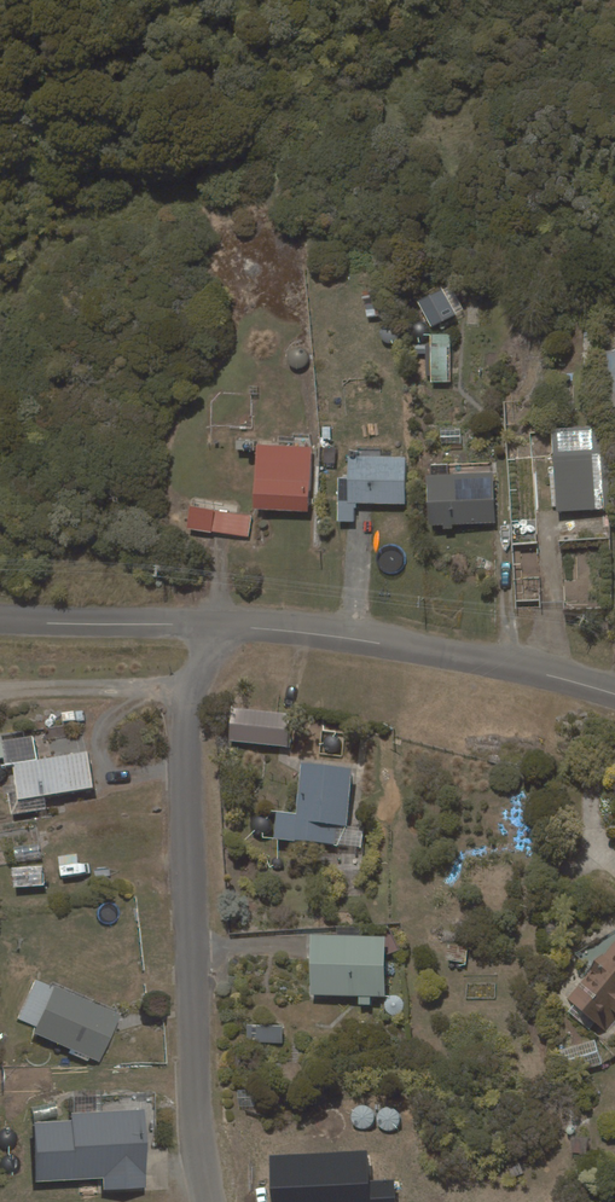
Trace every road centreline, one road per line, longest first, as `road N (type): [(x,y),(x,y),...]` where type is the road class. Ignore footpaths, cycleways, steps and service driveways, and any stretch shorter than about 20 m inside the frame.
road 1 (residential): [(215,625),(187,711),(194,1106),(209,1201)]
road 2 (residential): [(614,694),(560,676),(329,635),(215,625)]
road 3 (residential): [(215,625),(0,620)]

